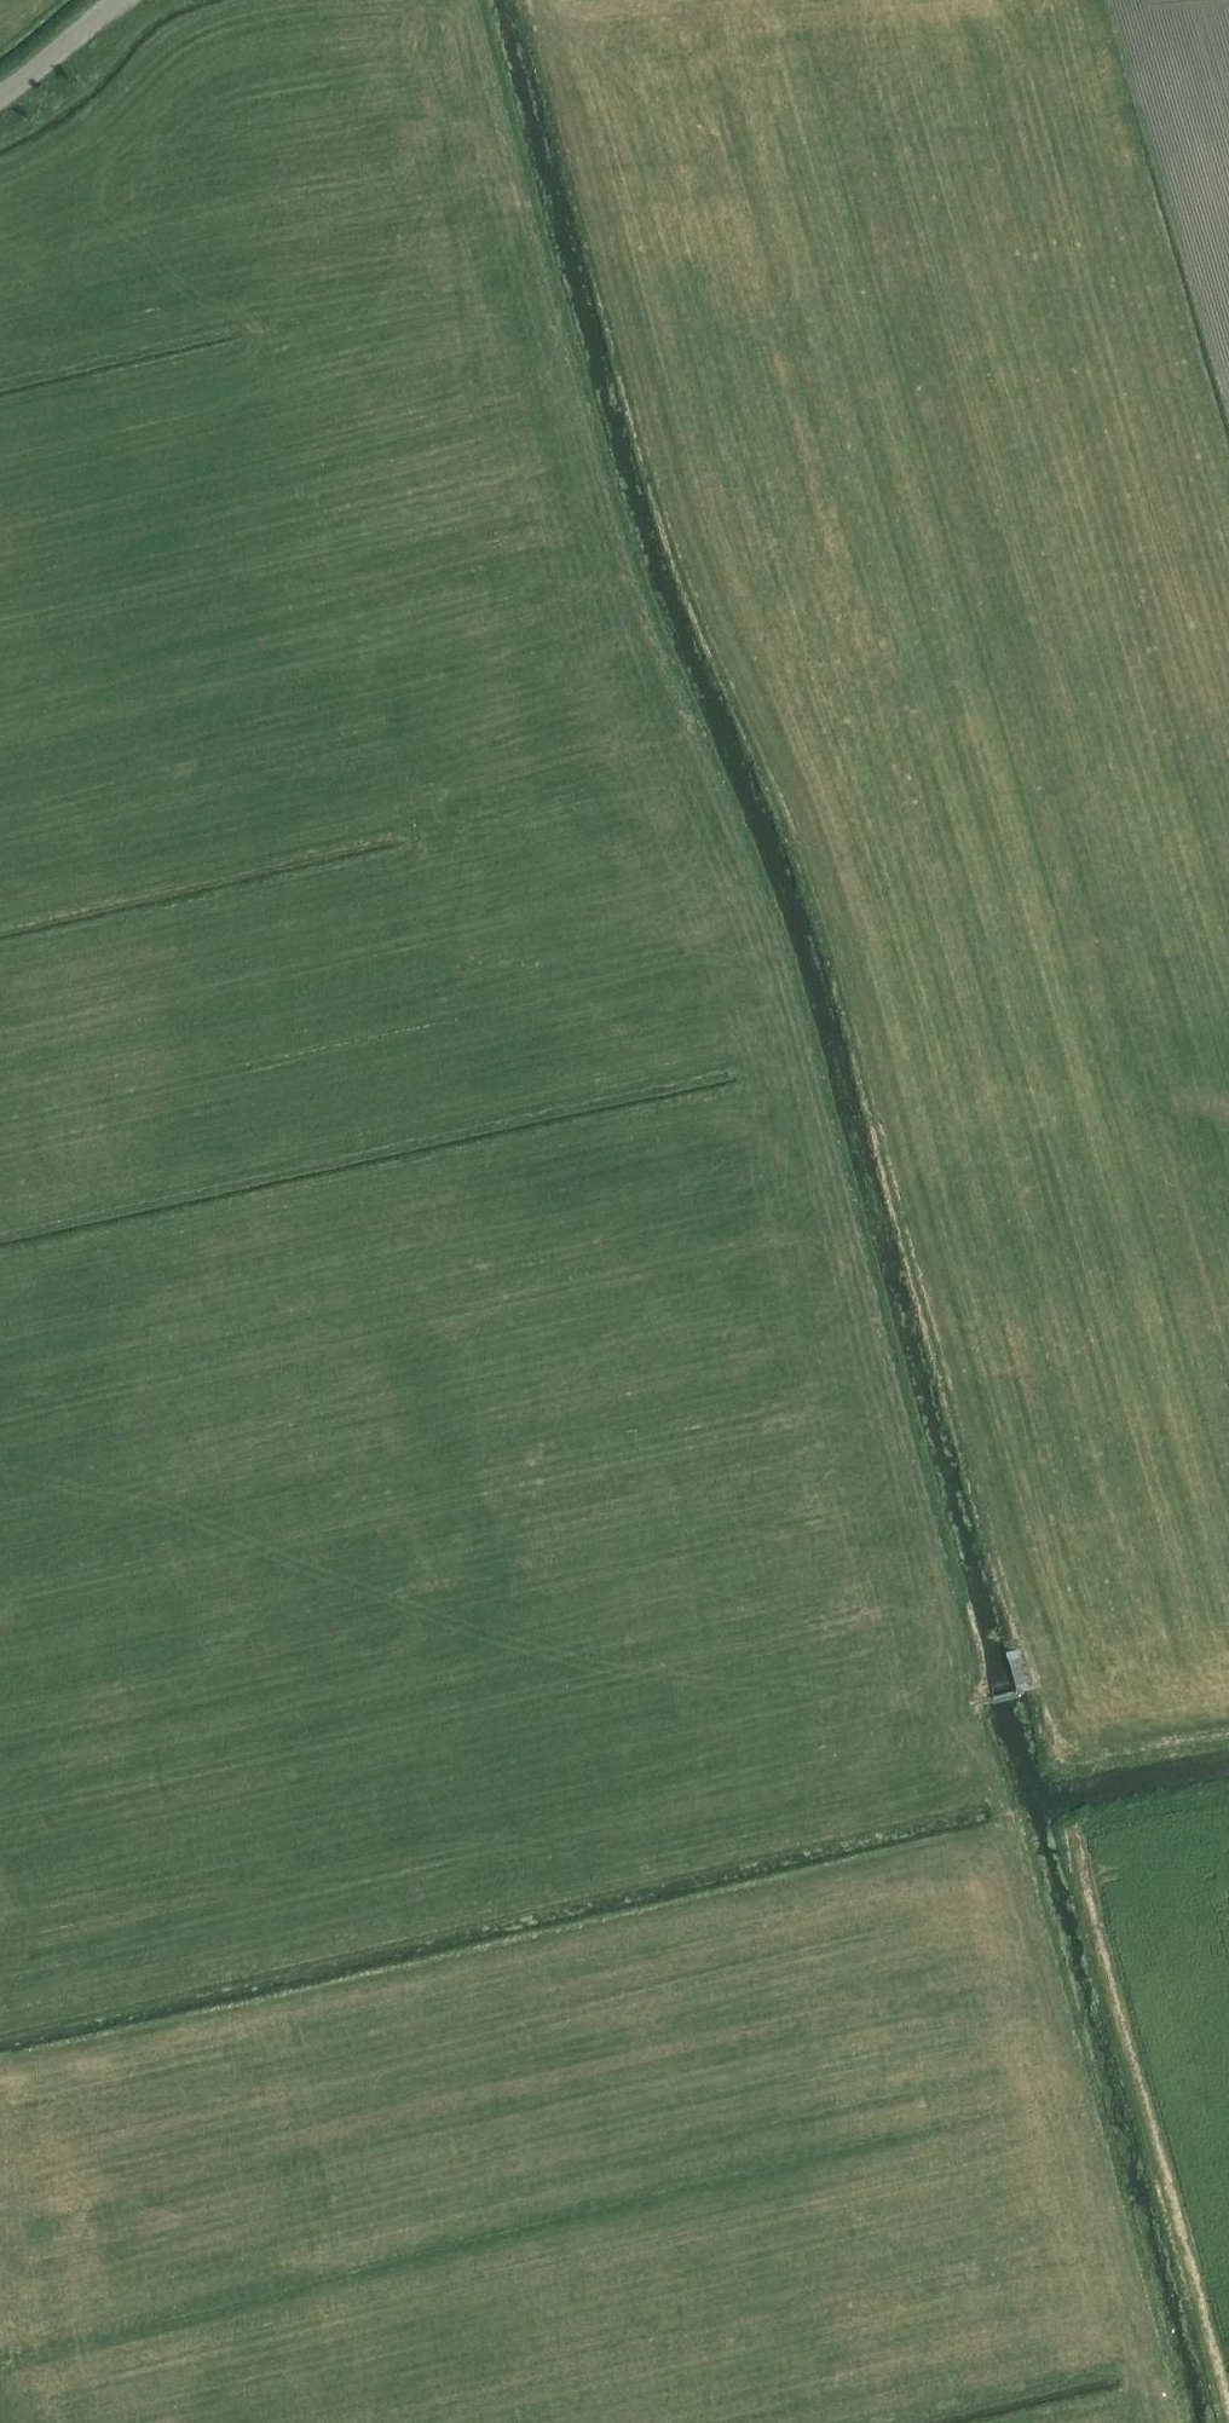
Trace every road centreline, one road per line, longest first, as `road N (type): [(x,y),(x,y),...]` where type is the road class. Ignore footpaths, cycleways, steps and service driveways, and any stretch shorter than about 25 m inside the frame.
road 1 (track): [(1179,2422),(1037,1904),(969,1708),(944,1568),(817,1075),(635,576),(470,0)]
road 2 (unclassified): [(0,94),(119,0)]

